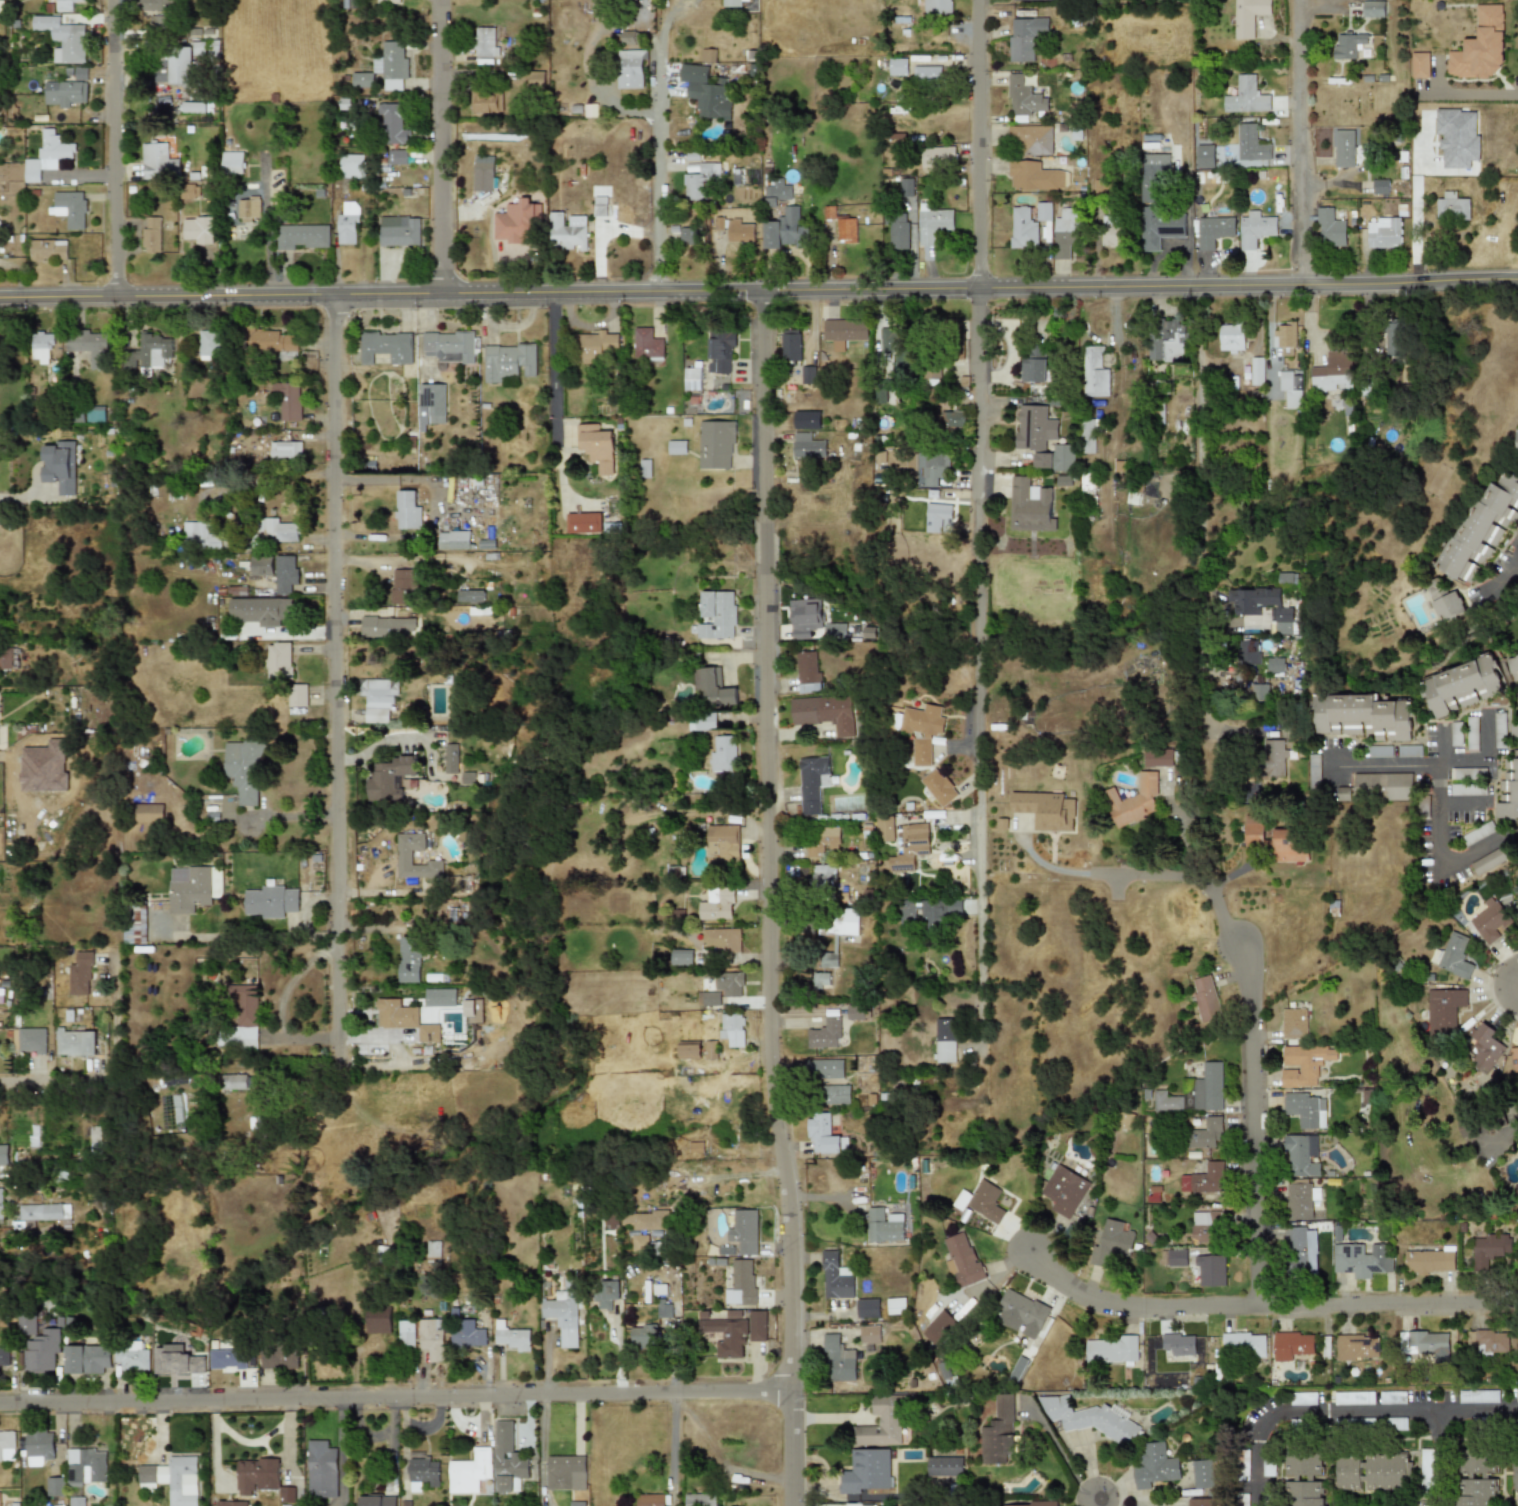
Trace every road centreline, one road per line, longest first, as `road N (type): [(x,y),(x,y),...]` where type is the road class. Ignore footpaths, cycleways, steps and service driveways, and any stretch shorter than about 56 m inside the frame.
road 1 (tertiary): [(0,300),(1517,282)]
road 2 (residential): [(785,1505),(766,293)]
road 3 (residential): [(983,1159),(979,0)]
road 4 (residential): [(339,1179),(335,296)]
road 5 (residential): [(0,1405),(784,1392)]
road 6 (residential): [(1256,1309),(1249,967),(1194,875),(1066,872),(1040,865),(1023,841)]
road 7 (residential): [(1027,1253),(1073,1297),(1126,1309),(1517,1302)]
road 8 (residential): [(120,298),(117,0)]
road 9 (residential): [(1198,586),(1196,289)]
road 10 (residential): [(446,295),(443,0)]
road 11 (residential): [(660,293),(657,0)]
road 12 (residential): [(1309,288),(1304,0)]
road 13 (residential): [(1257,1505),(1257,1439),(1276,1414),(1432,1409)]
road 14 (residential): [(1517,838),(1439,867),(1440,763),(1487,763)]
road 15 (residential): [(673,1394),(673,1162)]
road 16 (residential): [(0,1081),(112,1076),(114,1010)]

